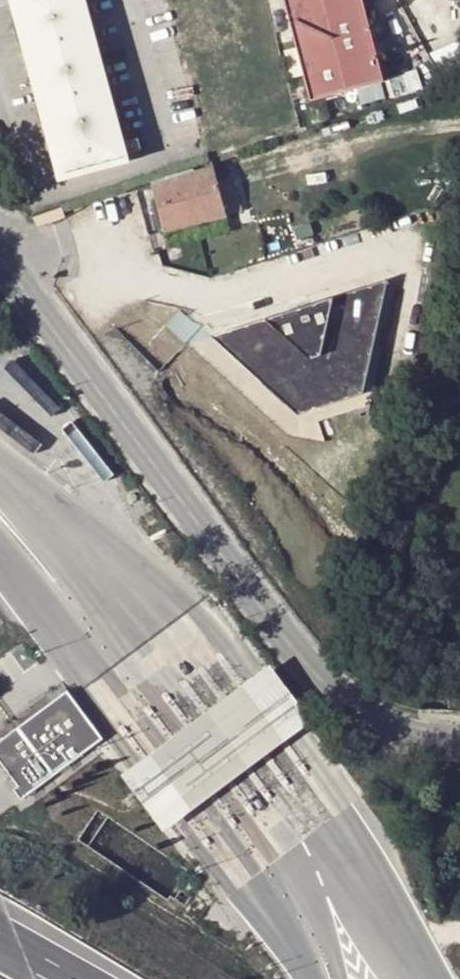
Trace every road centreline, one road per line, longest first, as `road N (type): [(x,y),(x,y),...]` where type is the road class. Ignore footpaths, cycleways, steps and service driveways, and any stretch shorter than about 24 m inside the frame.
road 1 (tertiary): [(459,739),(405,734),(376,720),(314,670),(0,258)]
road 2 (motorway): [(0,556),(311,978)]
road 3 (motorway): [(238,731),(0,473)]
road 4 (motorway): [(416,978),(238,731)]
road 5 (motorway): [(340,978),(289,828),(238,731)]

